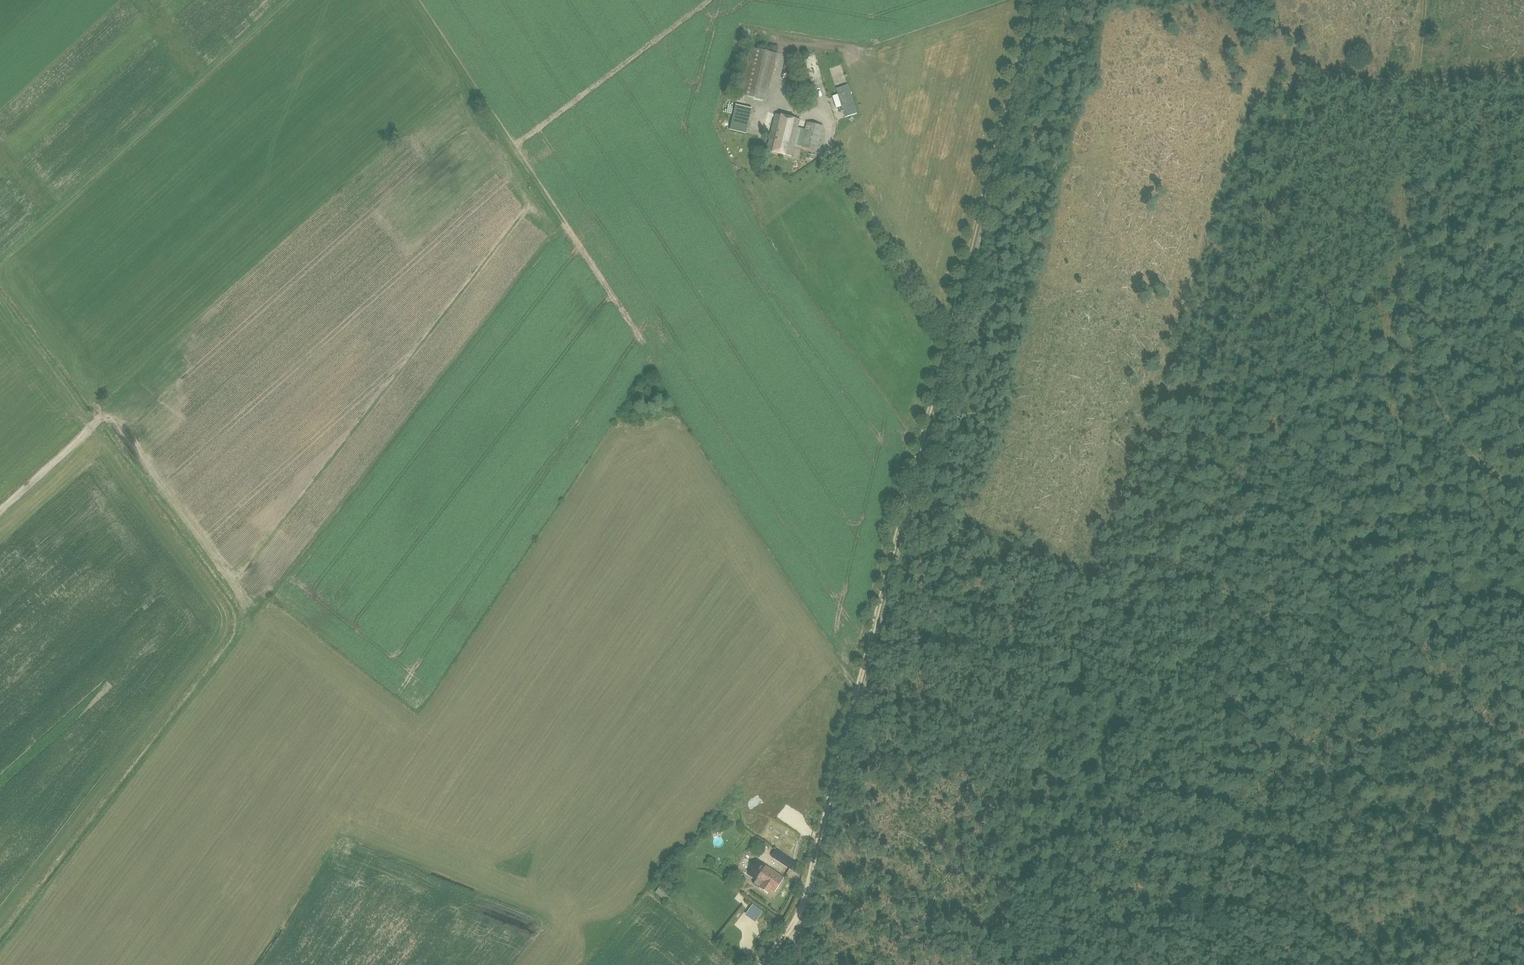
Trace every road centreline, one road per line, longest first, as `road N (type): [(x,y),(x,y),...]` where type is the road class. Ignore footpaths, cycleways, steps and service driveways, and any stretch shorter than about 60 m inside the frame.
road 1 (track): [(795,926),(1034,0)]
road 2 (track): [(1523,493),(1509,472),(1486,462),(1430,383),(1396,373),(1405,200)]
road 3 (track): [(953,325),(933,311),(827,147)]
road 4 (track): [(1429,0),(1405,200)]

